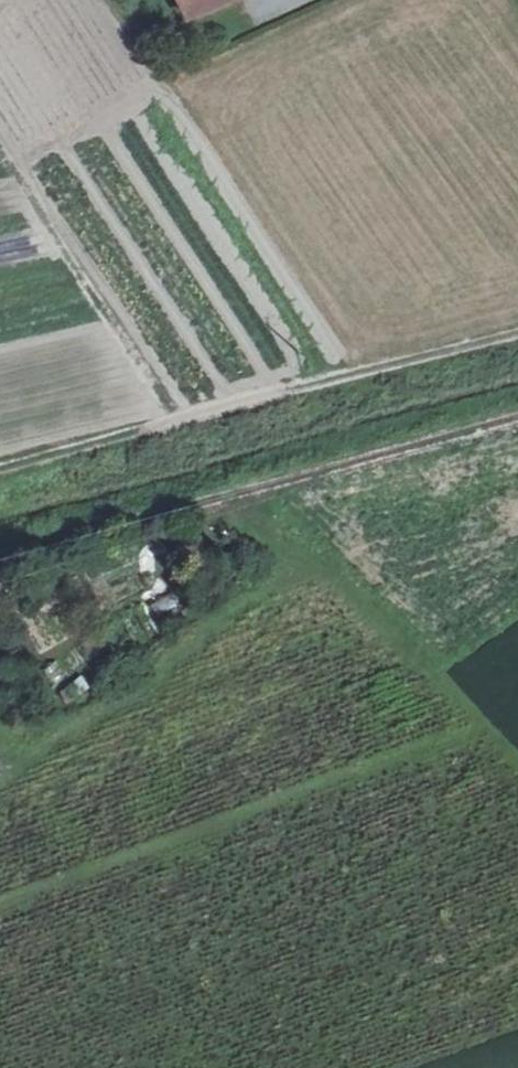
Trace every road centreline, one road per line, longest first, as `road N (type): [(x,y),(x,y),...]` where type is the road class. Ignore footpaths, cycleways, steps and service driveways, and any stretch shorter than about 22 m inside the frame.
road 1 (track): [(517,417),(0,554)]
road 2 (track): [(517,336),(0,470)]

